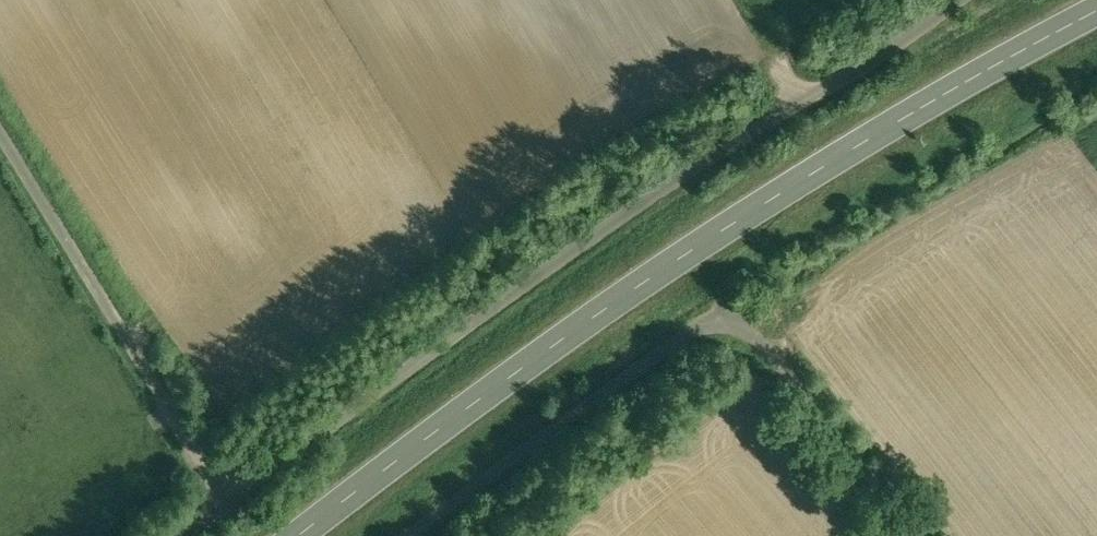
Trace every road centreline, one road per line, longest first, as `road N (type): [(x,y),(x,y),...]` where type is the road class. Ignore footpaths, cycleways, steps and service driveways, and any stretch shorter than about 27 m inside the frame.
road 1 (primary): [(296,535),(672,262),(955,86),(1096,9)]
road 2 (unclassified): [(968,0),(918,39),(799,100),(230,503)]
road 3 (unclassified): [(917,535),(769,349),(740,327),(704,327),(655,354),(411,535)]
road 4 (unclassified): [(230,503),(0,131)]

